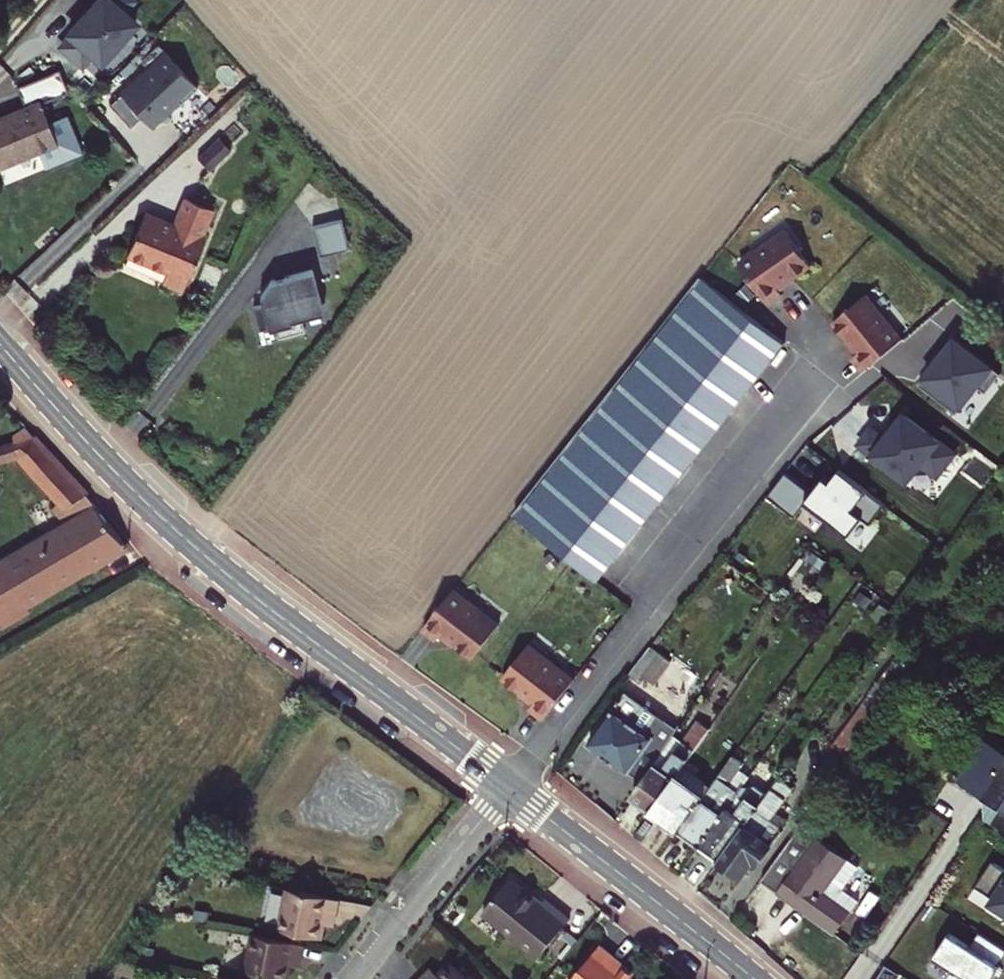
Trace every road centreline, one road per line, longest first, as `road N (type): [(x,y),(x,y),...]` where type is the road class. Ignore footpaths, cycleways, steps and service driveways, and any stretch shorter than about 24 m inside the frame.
road 1 (secondary): [(0,344),(178,533),(507,786)]
road 2 (secondary): [(507,786),(754,978)]
road 3 (residential): [(507,786),(356,978)]

